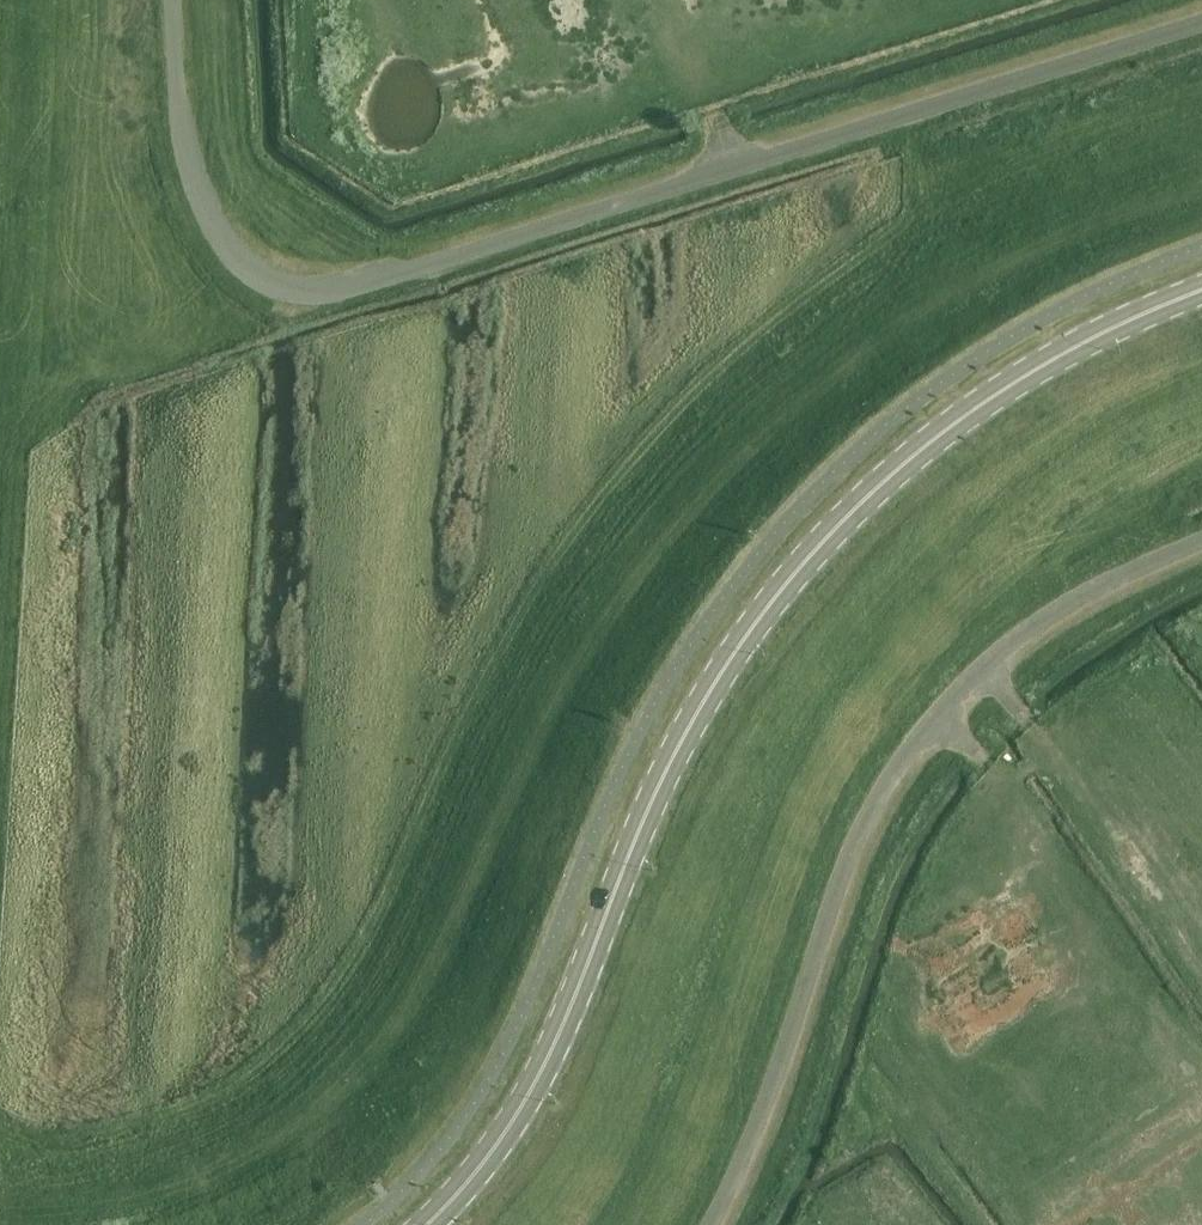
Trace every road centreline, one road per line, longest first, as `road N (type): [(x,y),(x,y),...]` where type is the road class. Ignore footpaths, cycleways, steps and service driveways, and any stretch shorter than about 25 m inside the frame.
road 1 (track): [(915,127),(915,210),(718,366),(612,486),(524,607),(446,750),(356,947),(293,1031),(199,1101),(93,1137),(21,1139),(0,1126)]
road 2 (unclassified): [(1201,37),(352,302),(302,301),(243,268),(217,230),(180,129),(171,0)]
road 3 (secondary): [(427,1224),(482,1162),(551,1053),(682,740),(734,651),(802,568),(884,488),(992,402),(1061,358),(1201,294)]
road 4 (unclassified): [(717,1224),(796,1072),(884,807),(980,681),(1054,624),(1201,555)]
road 5 (track): [(0,690),(15,446)]

